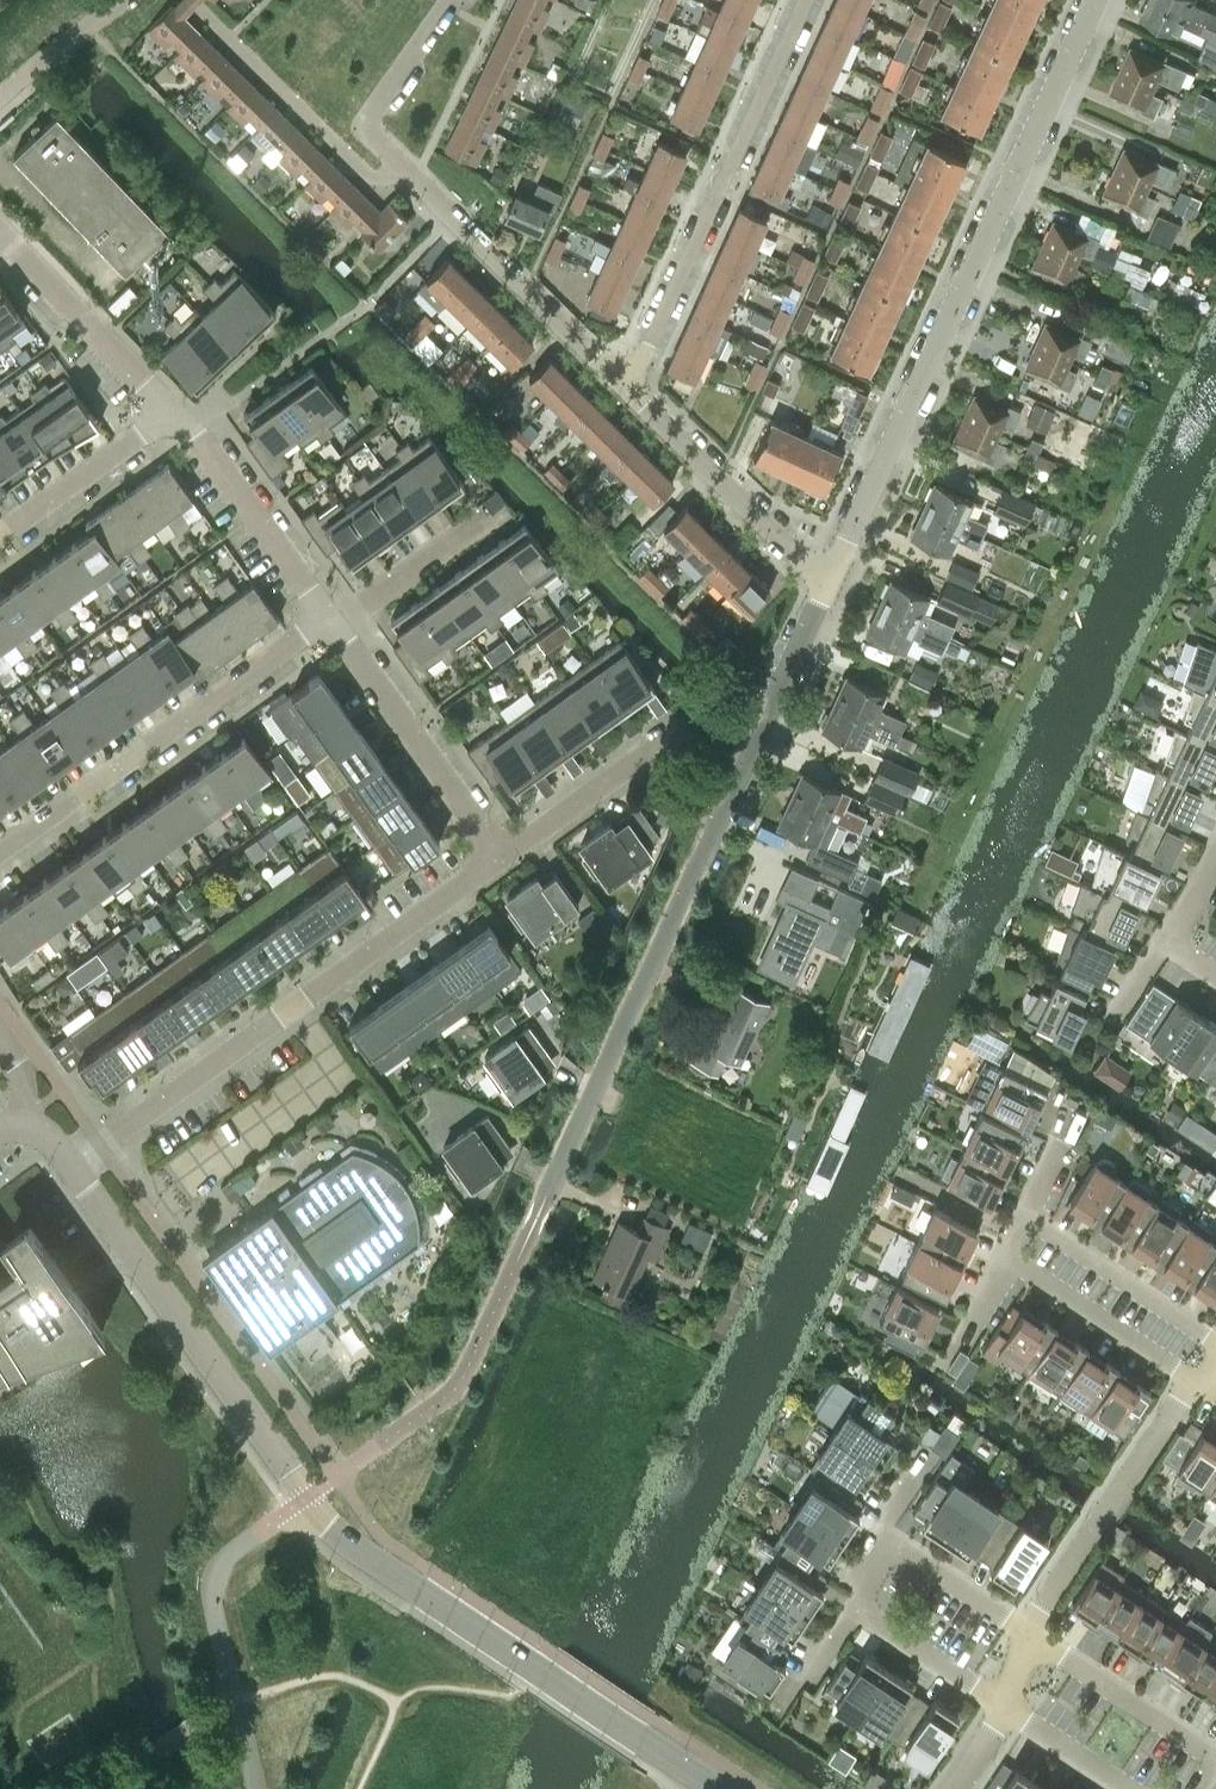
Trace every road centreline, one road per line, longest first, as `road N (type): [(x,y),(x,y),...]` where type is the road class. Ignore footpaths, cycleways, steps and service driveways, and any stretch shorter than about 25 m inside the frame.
road 1 (residential): [(826,577),(457,1388)]
road 2 (tertiary): [(540,1672),(330,1526),(72,1167)]
road 3 (residential): [(1094,0),(826,577)]
road 4 (residential): [(72,1167),(502,848)]
road 5 (residential): [(806,0),(626,389)]
road 6 (residential): [(0,863),(338,622)]
road 7 (residential): [(626,389),(398,165)]
road 8 (residential): [(1031,1635),(1193,1386)]
road 9 (residential): [(190,0),(369,176),(383,178),(398,165)]
road 10 (residential): [(338,622),(502,848)]
road 11 (residential): [(826,577),(626,389)]
road 12 (residential): [(0,222),(174,422)]
road 13 (residential): [(174,422),(338,622)]
road 14 (residential): [(1031,1635),(1215,1756)]
road 15 (residential): [(1193,1386),(1011,1268)]
road 16 (residential): [(1215,1342),(1035,1224)]
road 17 (residential): [(174,422),(0,540)]
road 18 (tertiary): [(540,1672),(715,1788)]
road 19 (residential): [(502,848),(674,730)]
road 20 (residential): [(398,165),(363,126),(452,0)]
road 21 (residential): [(338,622),(507,511)]
road 22 (residential): [(1003,1708),(856,1607)]
road 23 (residential): [(882,1537),(1031,1635)]
road 24 (residential): [(0,101),(122,0)]
road 25 (residential): [(1124,1788),(1003,1708)]

